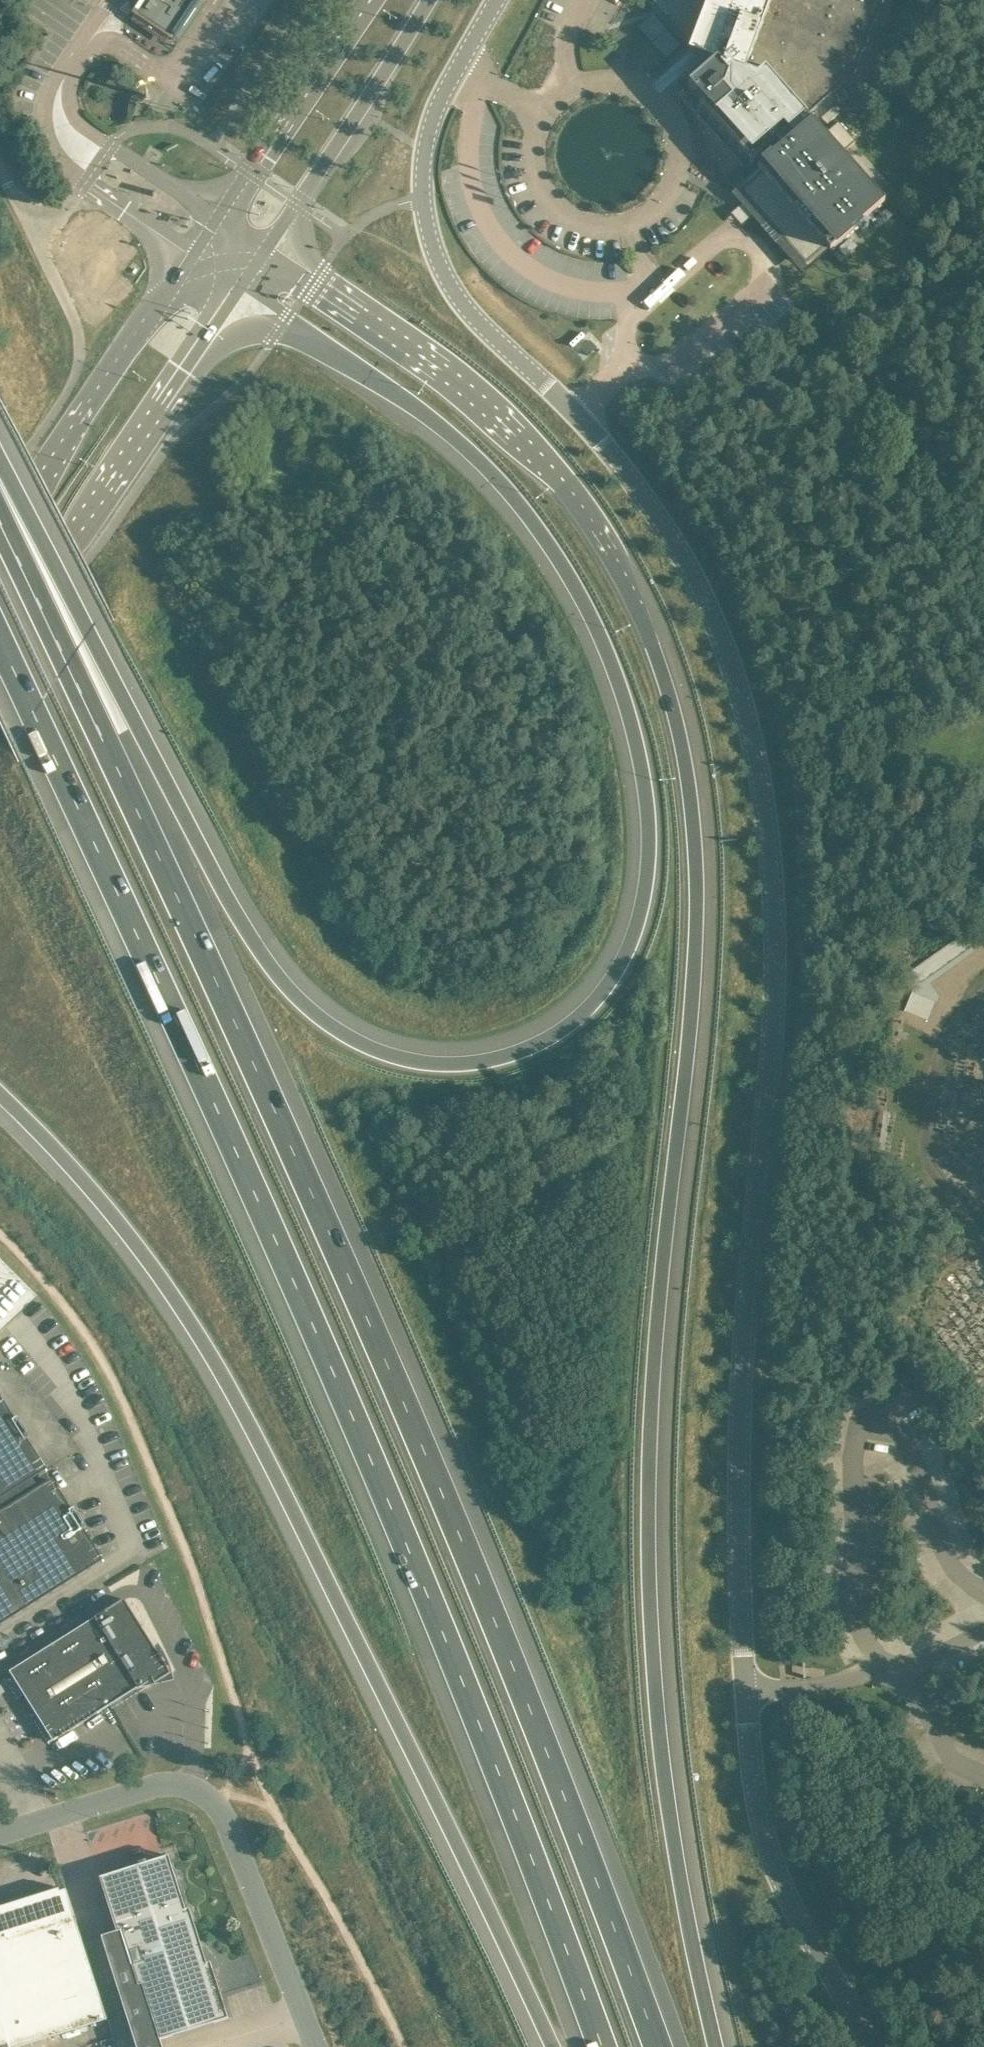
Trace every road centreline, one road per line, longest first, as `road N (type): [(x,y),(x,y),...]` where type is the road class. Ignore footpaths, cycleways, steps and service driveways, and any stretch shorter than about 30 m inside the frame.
road 1 (tertiary): [(879,2046),(774,1866),(760,1801),(742,1579),(745,1390),(779,857),(753,730),(714,616),(677,549),(602,442),(473,315),(440,270),(420,200),(431,122),(499,0)]
road 2 (motorway): [(717,2046),(685,1883),(654,1594),(654,1409),(697,931),(695,823),(668,684),(640,611),(568,499),(517,438),(408,346),(266,251)]
road 3 (motorway): [(237,292),(430,418),(491,472),(557,557),(616,667),(648,792),(653,860),(643,920),(625,964),(565,1034),(516,1058),(426,1065),(373,1053),(289,992),(247,936),(0,461)]
road 4 (motorway): [(657,2046),(394,1383),(0,522)]
road 5 (motorway): [(0,641),(225,1131),(524,1832),(603,2046)]
road 6 (motorway): [(0,1095),(119,1222),(209,1354),(553,2046)]
road 7 (unclassified): [(318,2046),(226,1813),(193,1779),(176,1776),(0,1829)]
road 8 (secondary): [(0,641),(237,292)]
road 9 (secondary): [(189,263),(0,537)]
road 10 (secondary): [(266,251),(421,0)]
road 11 (unclassified): [(109,149),(144,126),(176,124),(210,145),(309,0)]
road 12 (secondary): [(365,0),(218,219)]
road 13 (unclassified): [(82,188),(37,246),(0,167)]
road 14 (track): [(846,1991),(983,1919)]
road 15 (unclassified): [(82,188),(189,263)]
road 16 (unclassified): [(218,219),(109,149)]

